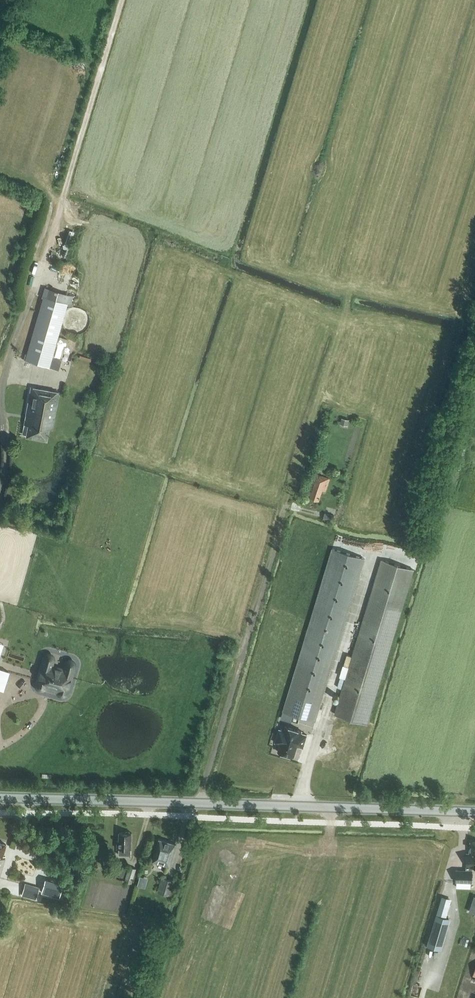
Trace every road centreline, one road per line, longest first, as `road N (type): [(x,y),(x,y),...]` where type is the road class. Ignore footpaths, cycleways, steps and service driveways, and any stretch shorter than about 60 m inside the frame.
road 1 (track): [(0,496),(4,371),(124,0)]
road 2 (secondary): [(474,812),(0,797)]

